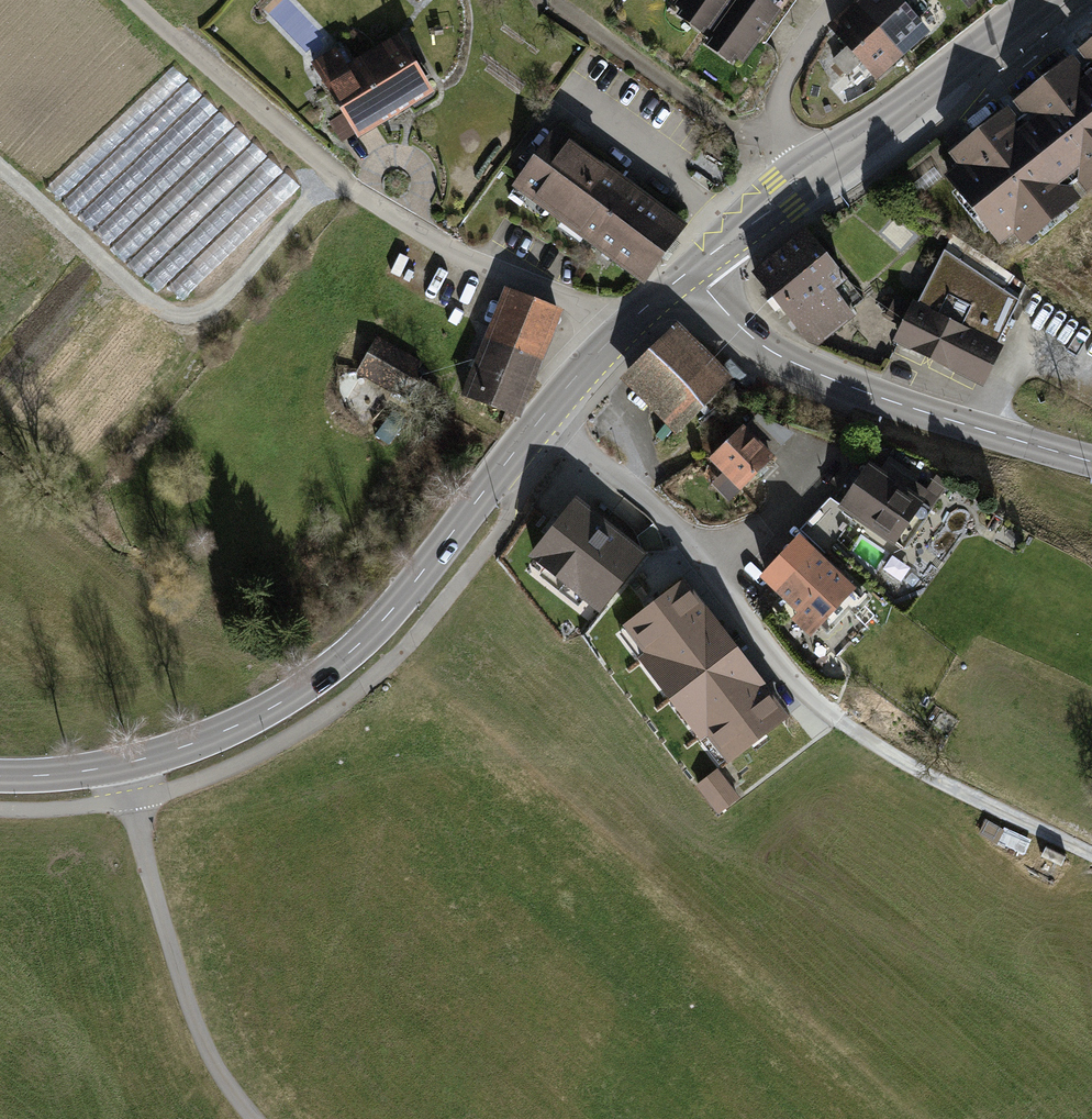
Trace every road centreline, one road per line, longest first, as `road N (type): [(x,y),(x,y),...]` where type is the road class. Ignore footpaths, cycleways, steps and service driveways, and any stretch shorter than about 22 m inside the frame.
road 1 (track): [(131,0),(369,201),(464,256),(622,328)]
road 2 (secondary): [(125,764),(236,726),(342,659),(391,611),(544,415)]
road 3 (secondary): [(689,271),(745,330),(792,362),(1091,461)]
road 4 (track): [(0,169),(157,307),(183,318),(227,300),(335,176)]
road 5 (residential): [(839,720),(790,673),(674,525),(544,415)]
road 6 (residential): [(125,764),(187,1000),(217,1069),(254,1118)]
road 7 (track): [(1091,855),(906,764),(839,720)]
road 8 (tertiary): [(812,171),(1039,0)]
road 9 (secondary): [(544,415),(622,328),(689,271)]
road 10 (residential): [(812,171),(782,126),(778,96),(833,0)]
road 11 (tertiary): [(689,271),(812,171)]
road 12 (track): [(369,201),(374,165),(390,156),(409,158),(422,172),(423,191),(413,206),(392,215)]
road 13 (secondary): [(0,776),(125,764)]

